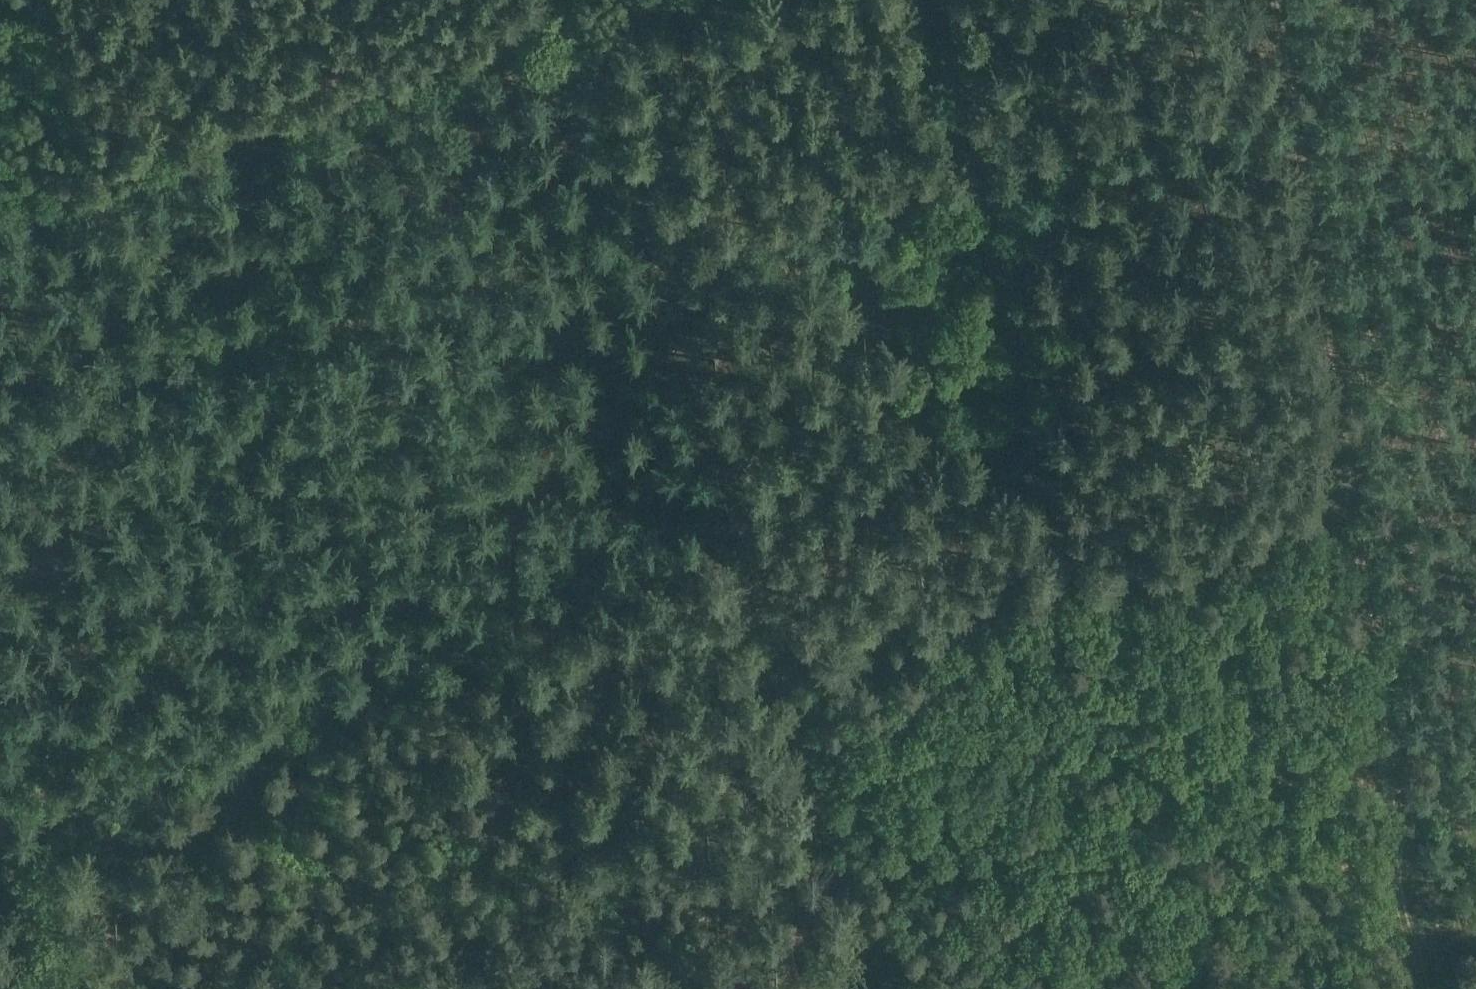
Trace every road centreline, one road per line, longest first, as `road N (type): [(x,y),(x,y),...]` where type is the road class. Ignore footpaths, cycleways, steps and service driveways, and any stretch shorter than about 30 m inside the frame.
road 1 (track): [(571,0),(883,988)]
road 2 (track): [(1272,0),(1400,816),(1392,899),(1423,988)]
road 3 (track): [(670,0),(0,215)]
road 4 (track): [(0,742),(43,818),(88,988)]

